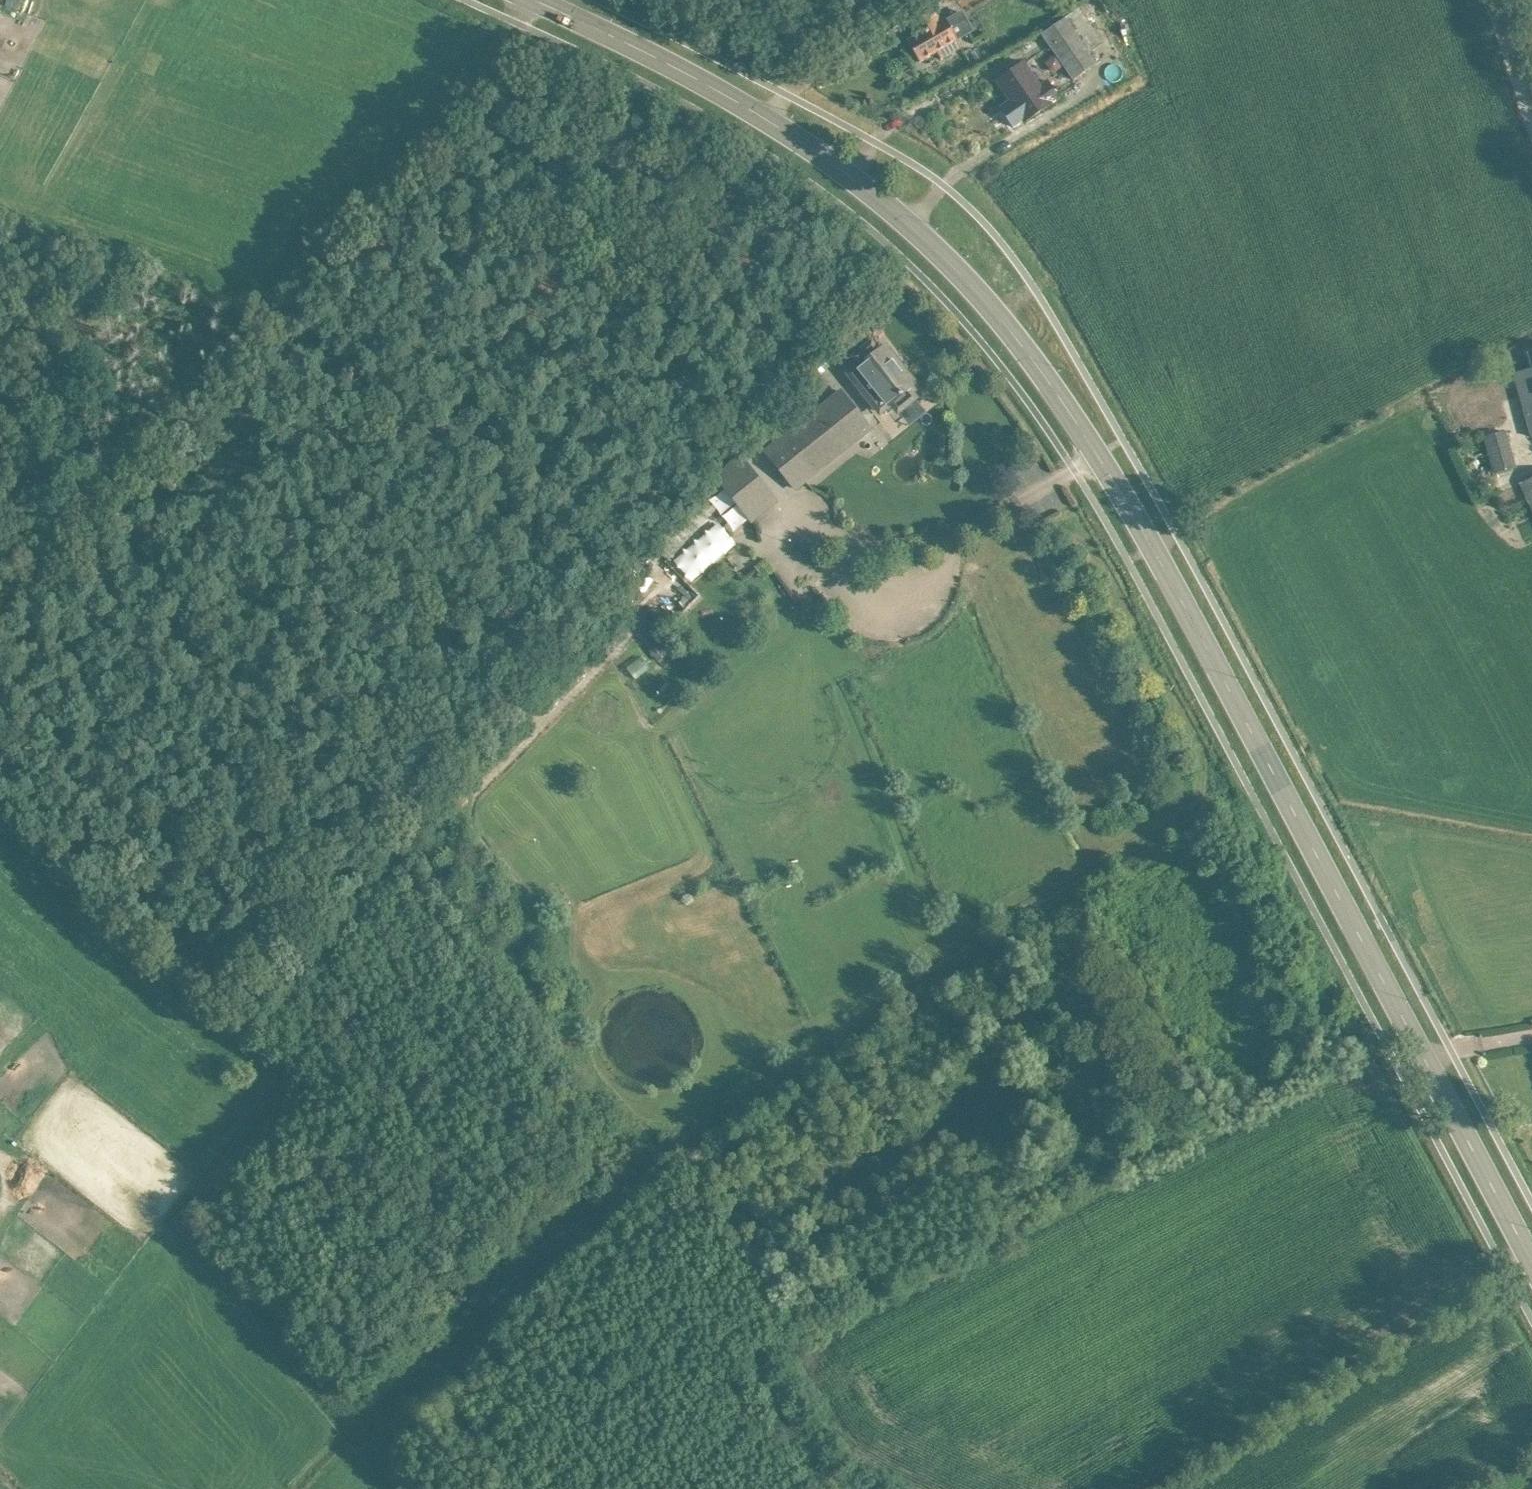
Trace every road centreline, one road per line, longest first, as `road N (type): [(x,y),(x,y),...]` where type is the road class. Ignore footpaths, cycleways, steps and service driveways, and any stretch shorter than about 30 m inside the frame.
road 1 (secondary): [(1531,1259),(1119,488),(1003,321),(925,237),(827,161),(641,47),(535,0)]
road 2 (track): [(1531,115),(1494,0)]

